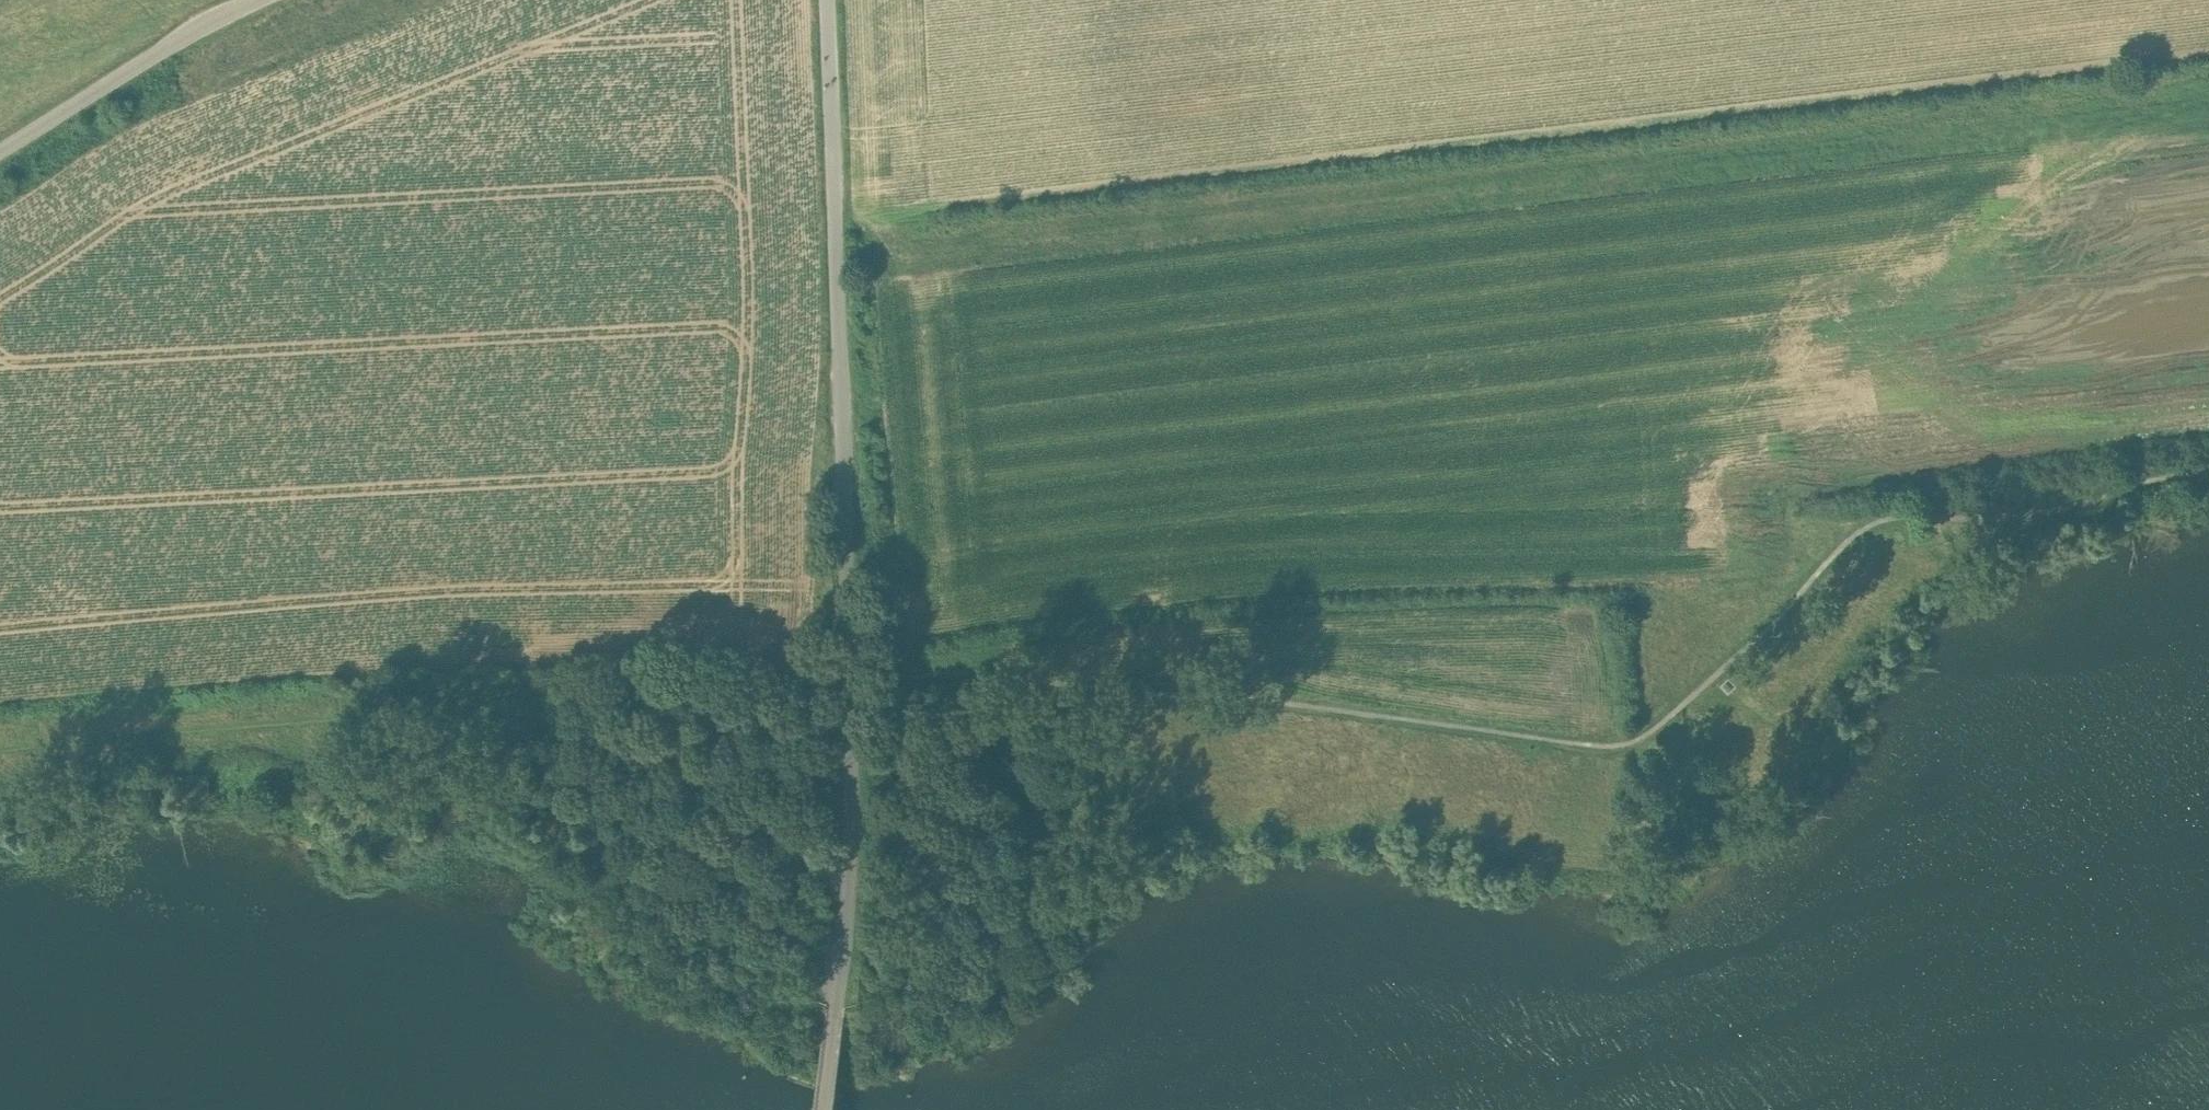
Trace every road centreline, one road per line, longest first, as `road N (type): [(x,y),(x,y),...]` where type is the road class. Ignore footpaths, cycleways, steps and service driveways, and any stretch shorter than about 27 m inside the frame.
road 1 (unclassified): [(821,1109),(849,878),(852,781),(824,0)]
road 2 (unclassified): [(0,153),(205,24),(263,0)]

